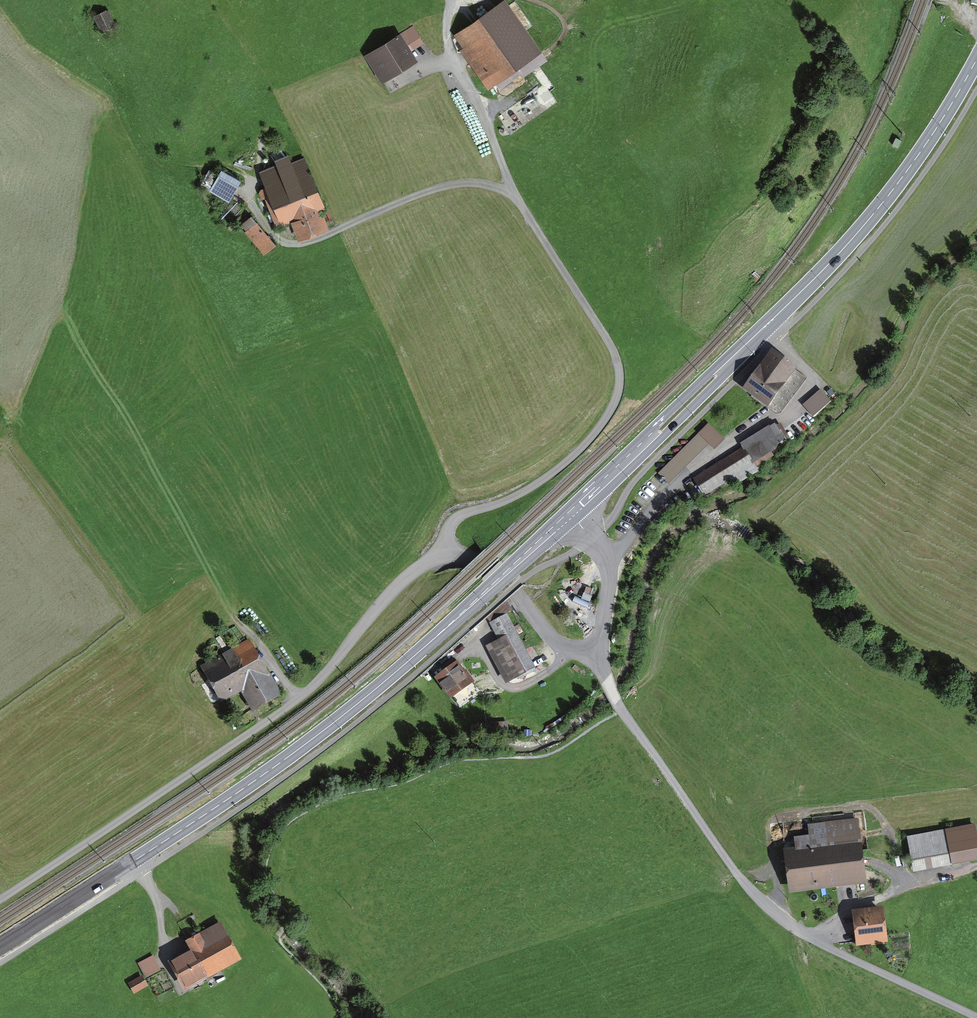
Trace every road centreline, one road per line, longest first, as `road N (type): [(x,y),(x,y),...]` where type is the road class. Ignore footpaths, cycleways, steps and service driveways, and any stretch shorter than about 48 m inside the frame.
road 1 (unclassified): [(595,651),(554,642),(470,558),(435,560),(400,584),(294,703),(0,900)]
road 2 (primary): [(571,514),(333,722),(0,946)]
road 3 (primary): [(976,58),(915,160),(857,233),(571,514)]
road 4 (unclassified): [(976,1016),(807,937),(769,908),(622,711),(595,651)]
road 5 (track): [(0,397),(214,614),(257,644)]
road 6 (track): [(91,0),(81,42),(120,83),(147,149),(163,159),(221,165),(248,184)]
road 7 (track): [(807,937),(907,882),(955,872)]
road 8 (unclassified): [(595,651),(608,566),(571,514)]

